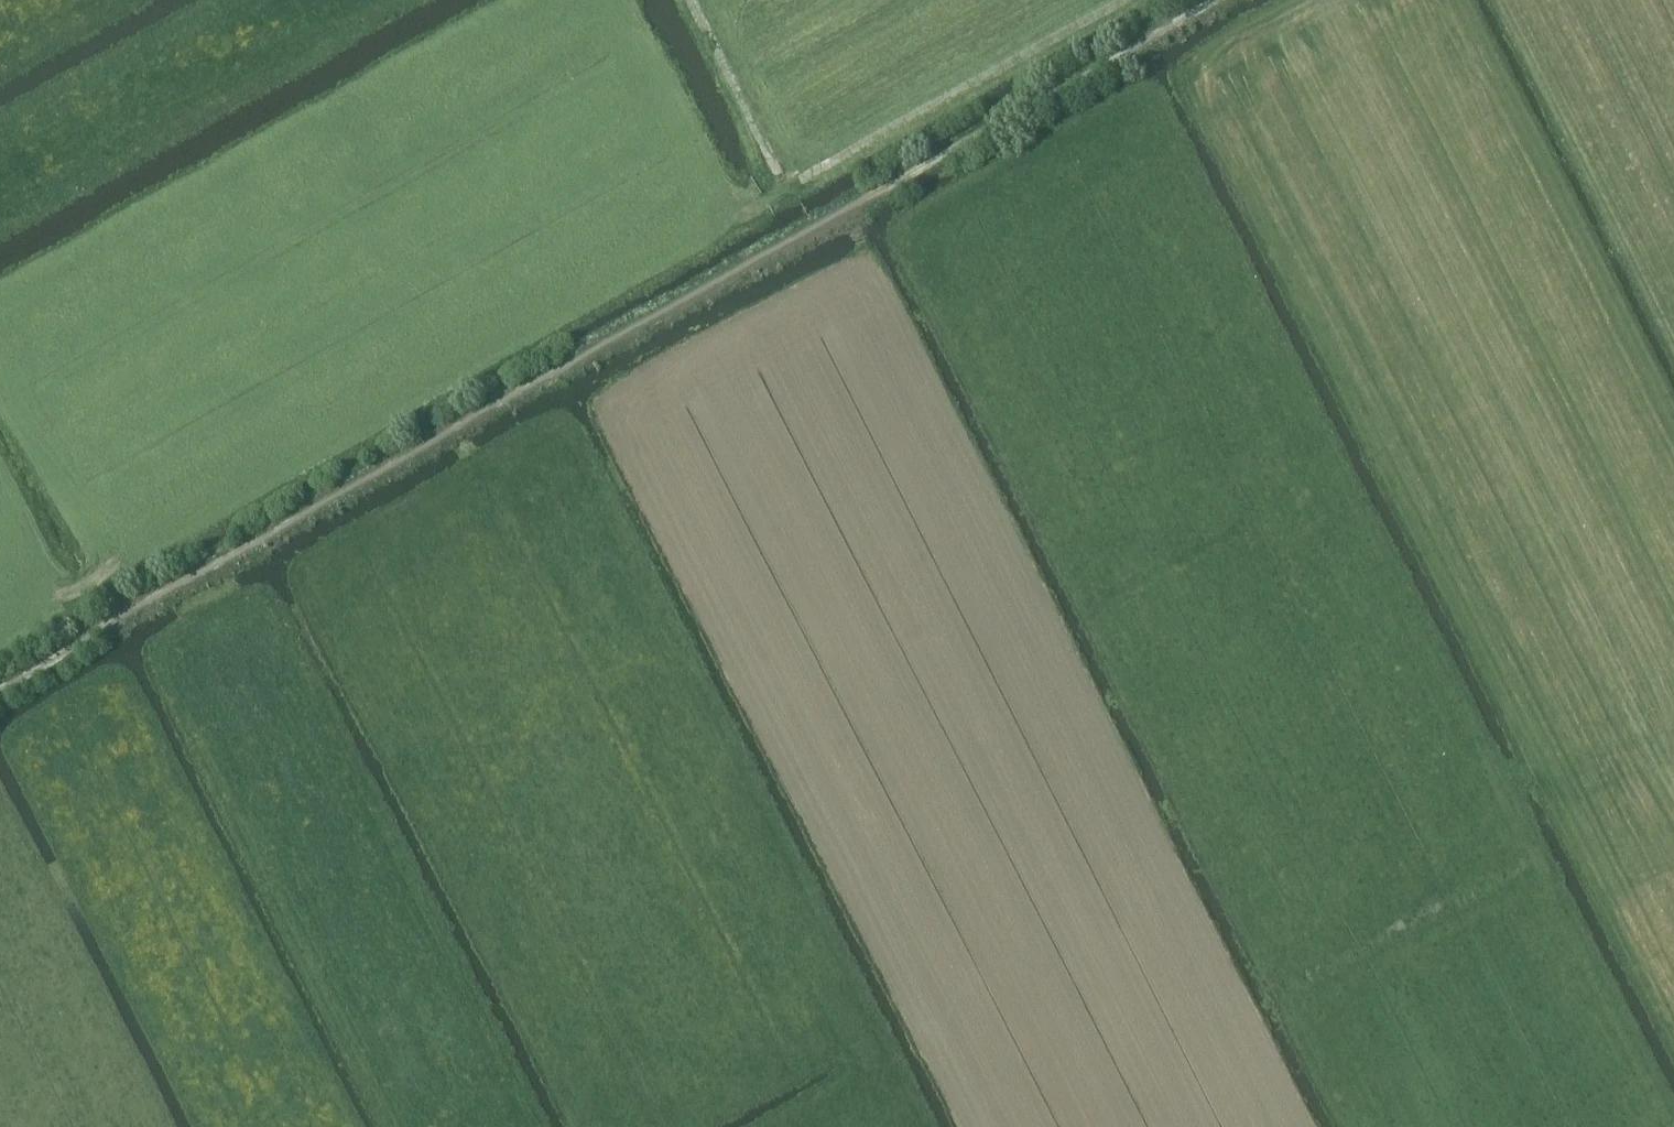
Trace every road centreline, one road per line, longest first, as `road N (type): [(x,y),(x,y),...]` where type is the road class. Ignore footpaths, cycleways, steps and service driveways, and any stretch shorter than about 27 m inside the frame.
road 1 (track): [(1673,994),(1556,758),(1486,786),(1459,804),(1430,874),(1397,912),(1381,958),(1459,1126)]
road 2 (track): [(1123,0),(805,180),(777,175),(688,0)]

